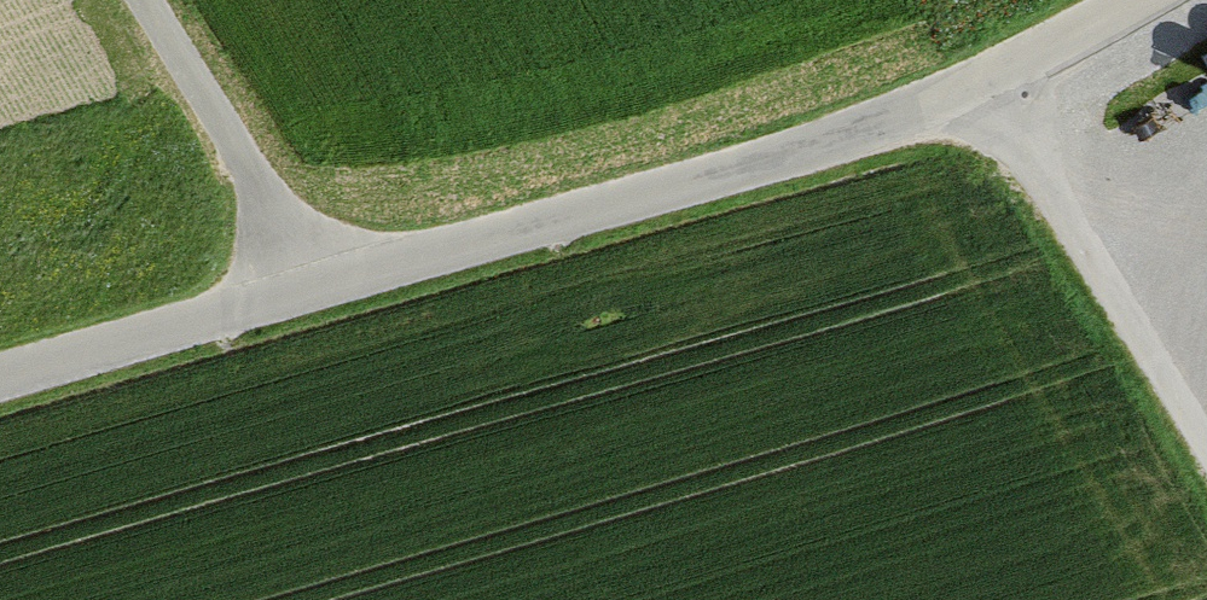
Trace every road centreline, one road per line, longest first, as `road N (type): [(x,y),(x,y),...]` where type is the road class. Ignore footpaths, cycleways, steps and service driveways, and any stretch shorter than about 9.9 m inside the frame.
road 1 (unclassified): [(0,367),(854,130),(982,79),(1136,0)]
road 2 (track): [(982,79),(1206,455)]
road 3 (track): [(144,0),(314,276)]

